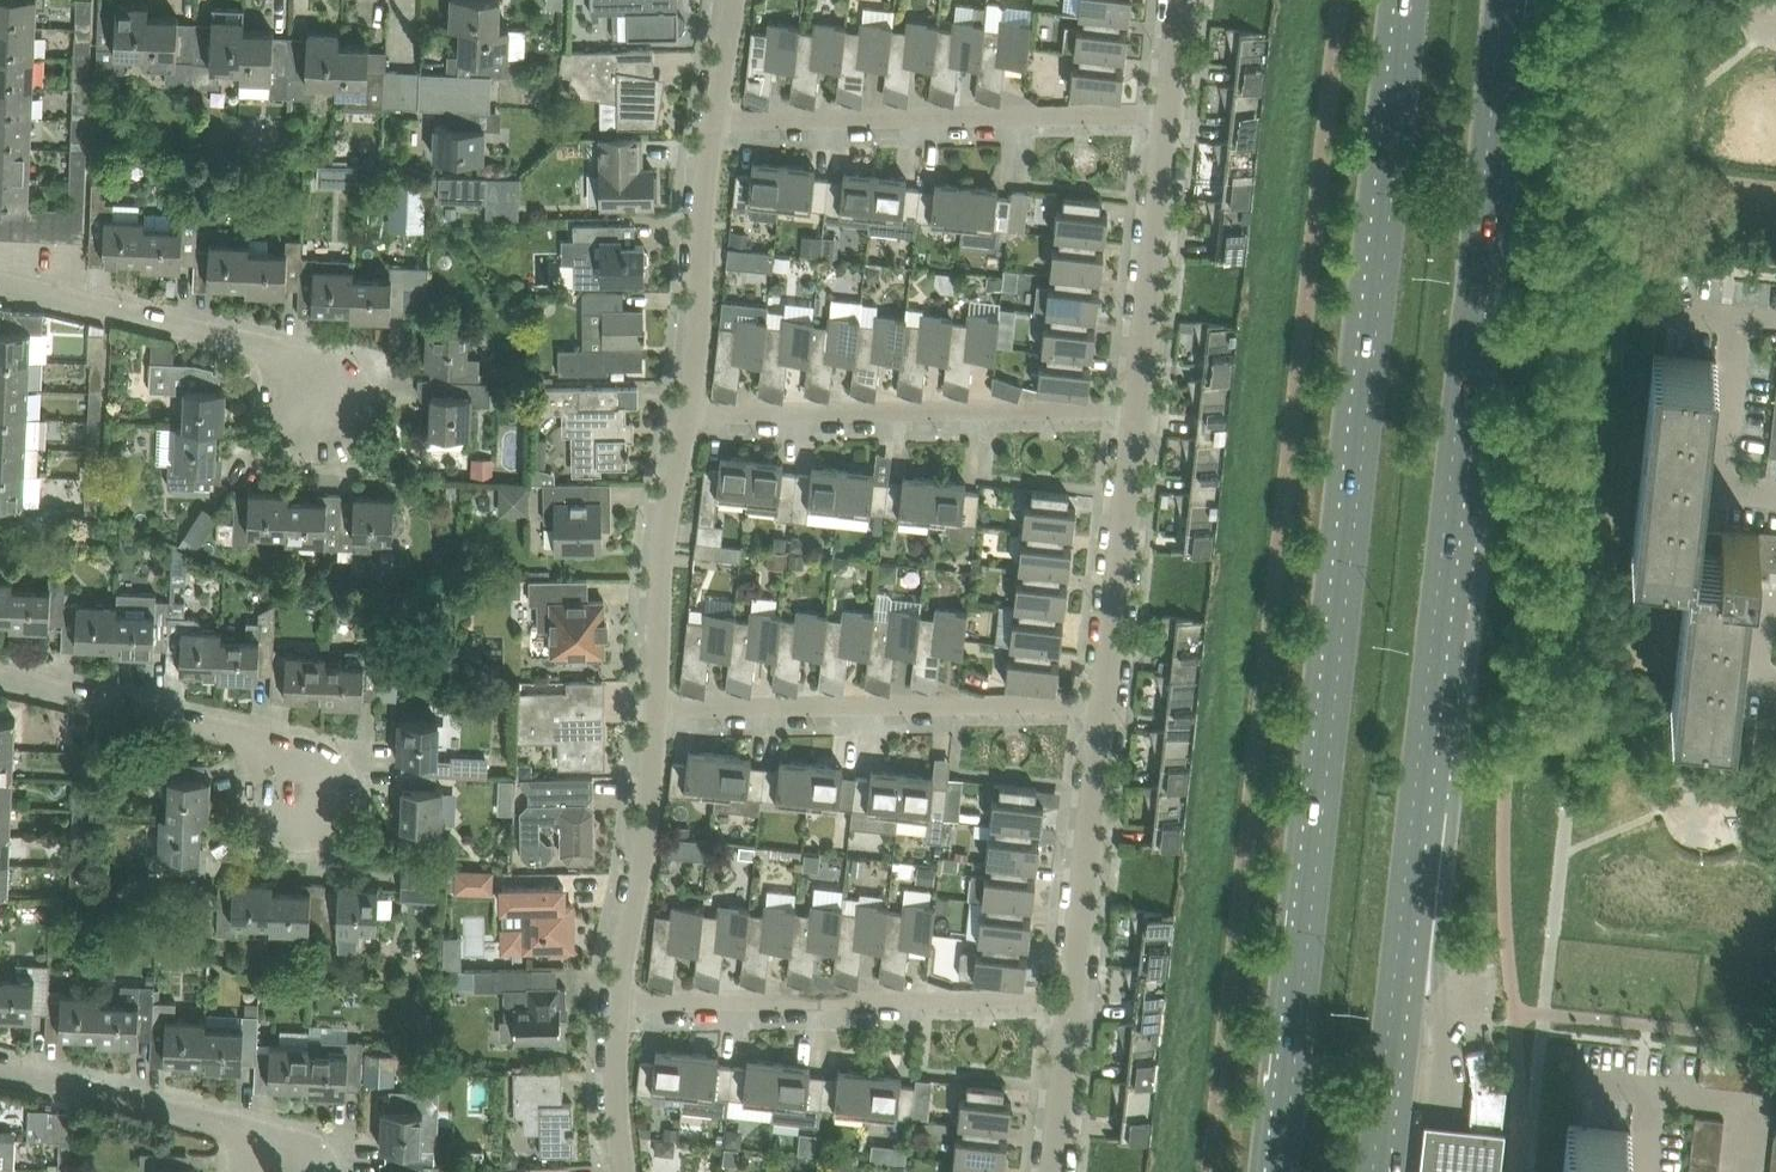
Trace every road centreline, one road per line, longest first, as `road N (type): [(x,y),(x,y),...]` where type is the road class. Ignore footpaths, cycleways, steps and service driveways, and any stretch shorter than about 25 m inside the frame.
road 1 (primary): [(1379,1171),(1502,0)]
road 2 (primary): [(1411,19),(1280,1171)]
road 3 (residential): [(714,124),(1169,124)]
road 4 (residential): [(683,413),(1137,407)]
road 5 (residential): [(1104,705),(652,695)]
road 6 (residential): [(1071,1003),(619,999)]
road 7 (residential): [(327,802),(246,738),(0,678)]
road 8 (residential): [(327,391),(265,351),(0,282)]
road 9 (residential): [(282,1171),(235,1125),(0,1066)]
road 10 (residential): [(619,999),(652,695)]
road 11 (residential): [(1071,1003),(1104,705)]
road 12 (residential): [(1104,705),(1137,407)]
road 13 (residential): [(683,413),(714,124)]
road 14 (residential): [(1137,407),(1169,124)]
road 15 (residential): [(652,695),(683,413)]
road 16 (residential): [(630,1171),(619,999)]
road 17 (residential): [(1054,1171),(1071,1003)]
road 18 (residential): [(1169,124),(1184,0)]
road 19 (residential): [(714,124),(727,0)]

